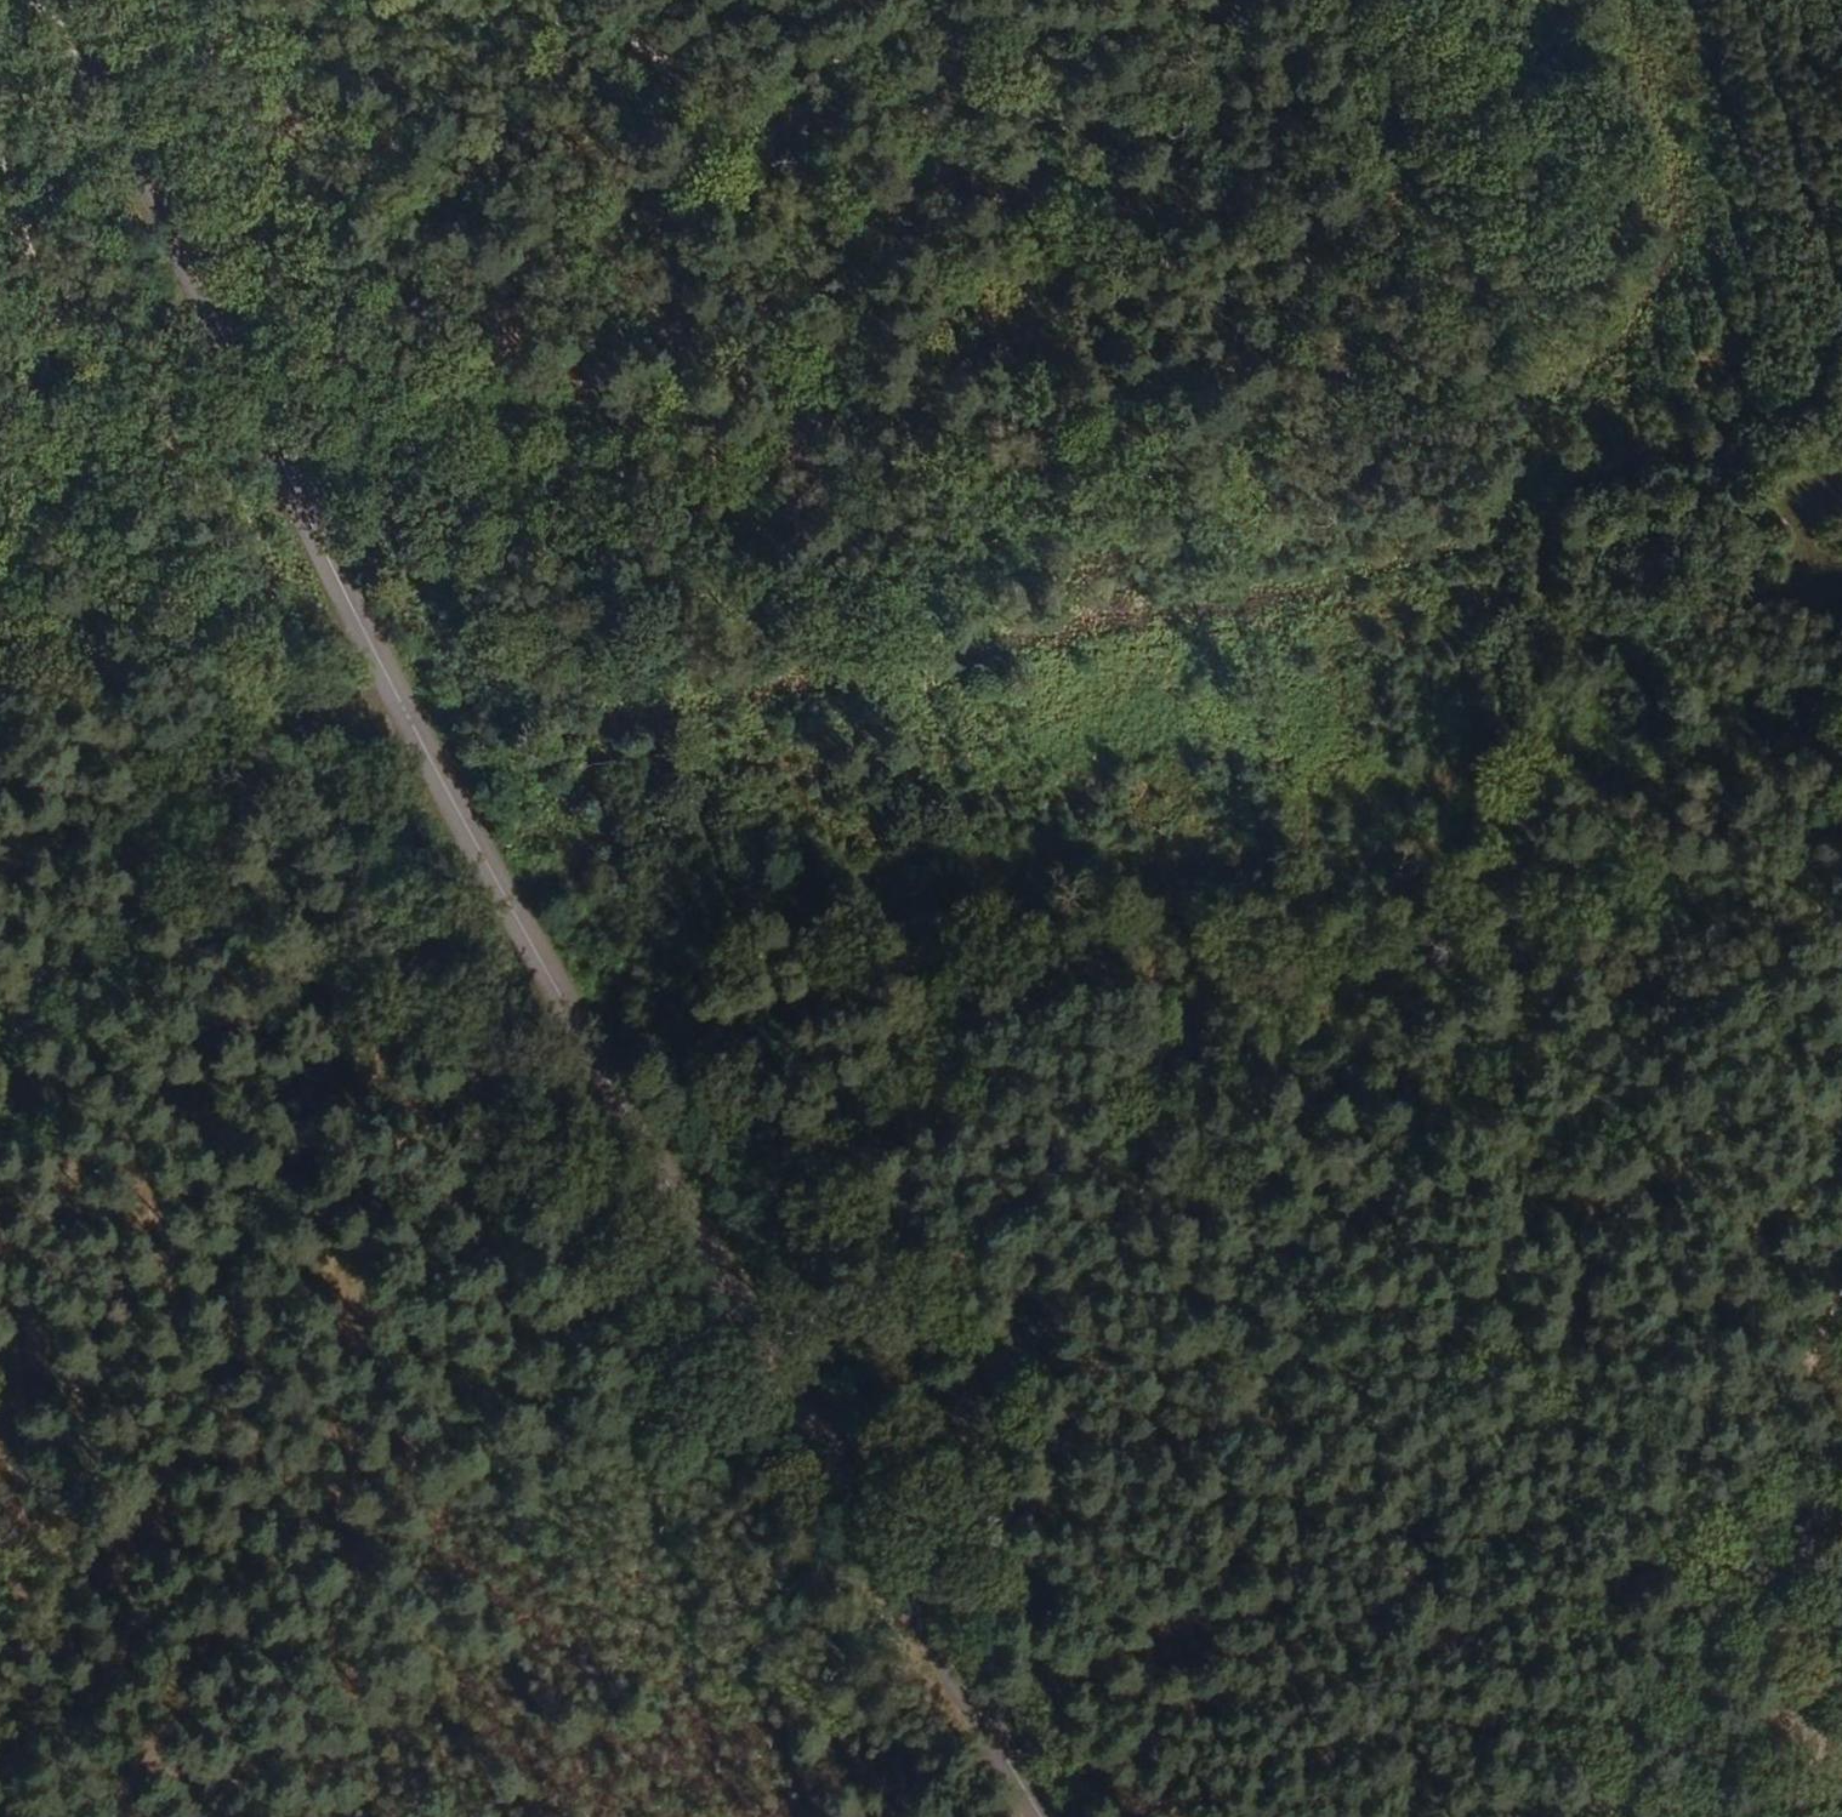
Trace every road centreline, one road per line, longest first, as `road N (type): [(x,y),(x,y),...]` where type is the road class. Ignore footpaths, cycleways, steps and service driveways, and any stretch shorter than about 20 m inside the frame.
road 1 (secondary): [(66,0),(461,817),(733,1301),(1041,1816)]
road 2 (track): [(1206,0),(834,61),(735,85),(655,52),(599,0)]
road 3 (track): [(82,923),(292,738),(375,652)]
road 4 (track): [(1682,1816),(1763,1689),(1841,1528)]

